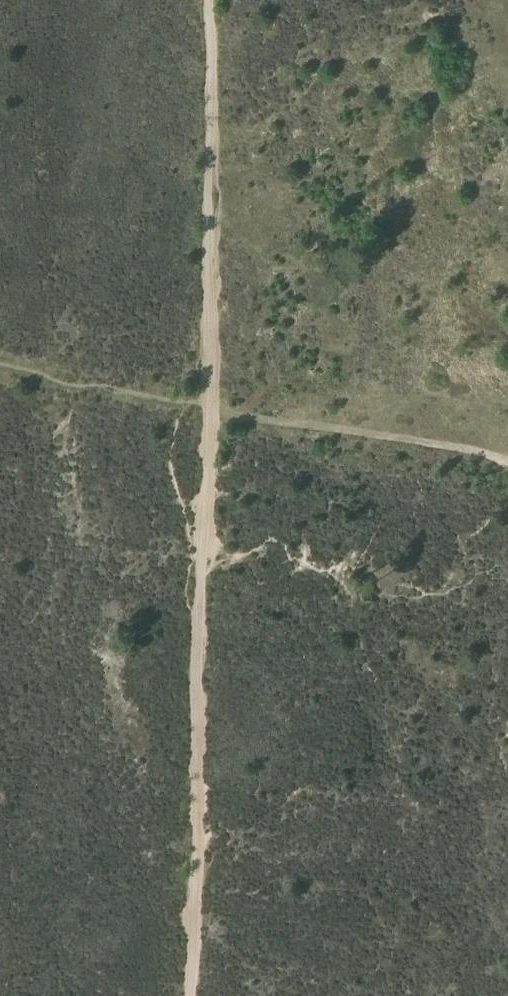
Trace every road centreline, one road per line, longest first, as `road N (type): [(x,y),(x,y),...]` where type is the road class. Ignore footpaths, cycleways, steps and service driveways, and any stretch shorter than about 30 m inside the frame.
road 1 (track): [(177,995),(216,0)]
road 2 (track): [(507,468),(439,444),(0,371)]

